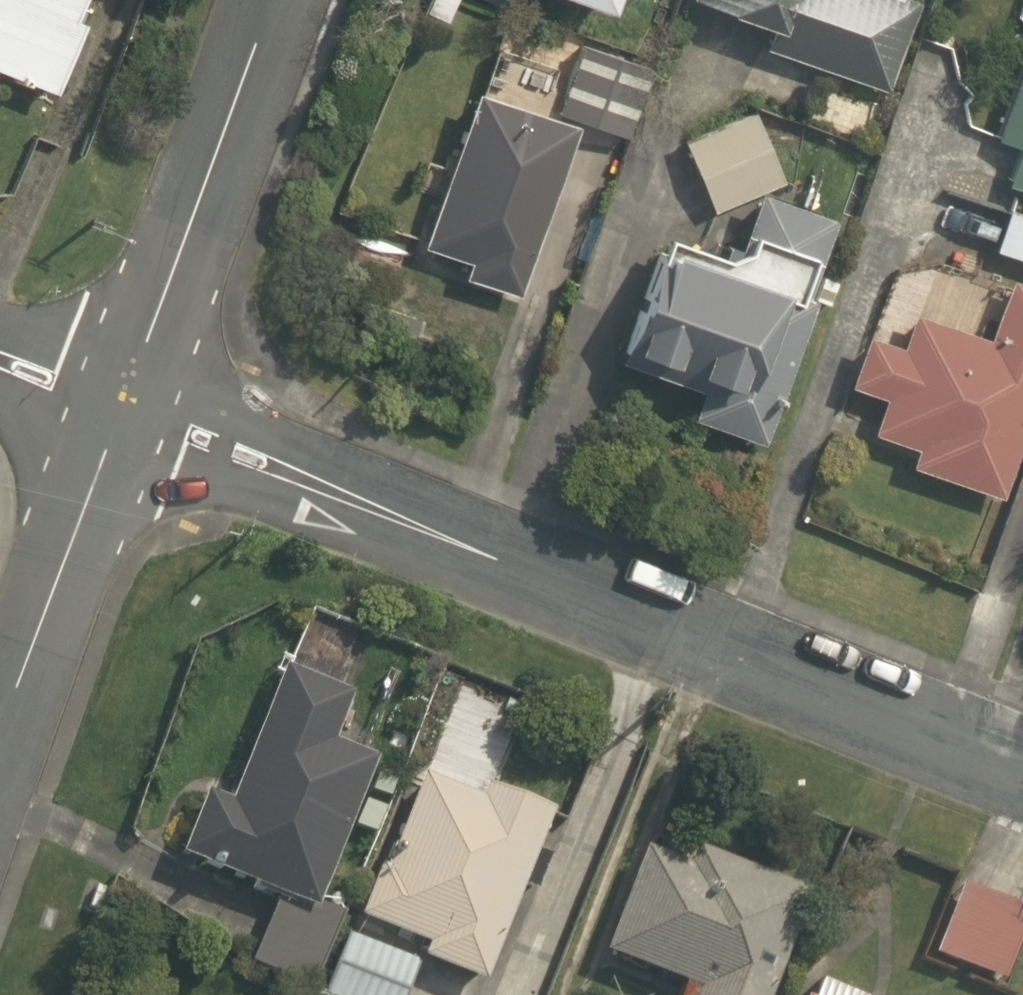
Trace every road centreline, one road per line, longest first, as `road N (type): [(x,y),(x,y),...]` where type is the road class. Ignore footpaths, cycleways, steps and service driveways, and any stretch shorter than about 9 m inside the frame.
road 1 (residential): [(128,404),(1022,770)]
road 2 (residential): [(128,404),(277,0)]
road 3 (residential): [(0,750),(128,404)]
road 4 (residential): [(0,357),(128,404)]

